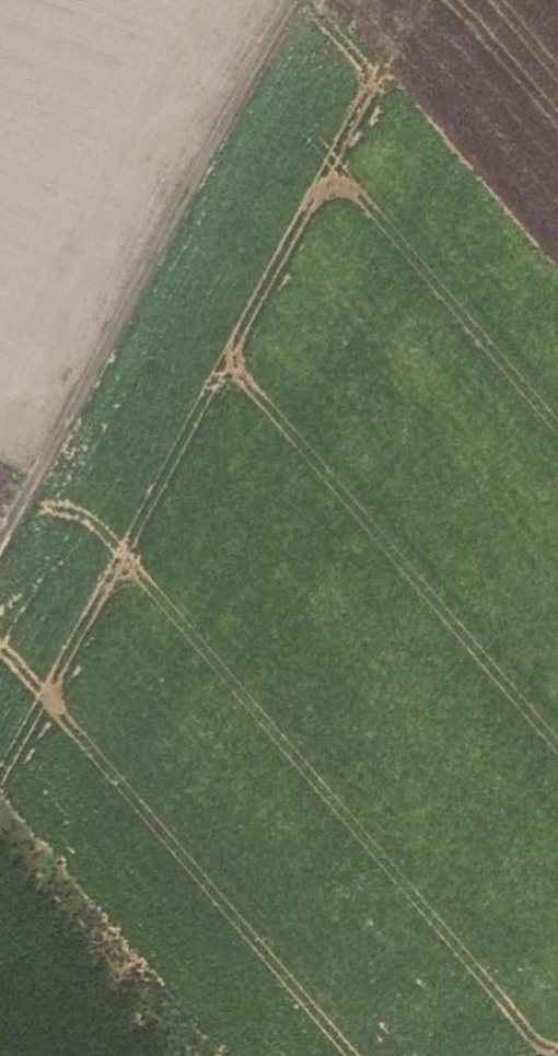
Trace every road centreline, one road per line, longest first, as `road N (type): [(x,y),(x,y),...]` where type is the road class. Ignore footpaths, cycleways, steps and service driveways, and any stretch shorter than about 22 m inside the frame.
road 1 (track): [(0,532),(291,0)]

